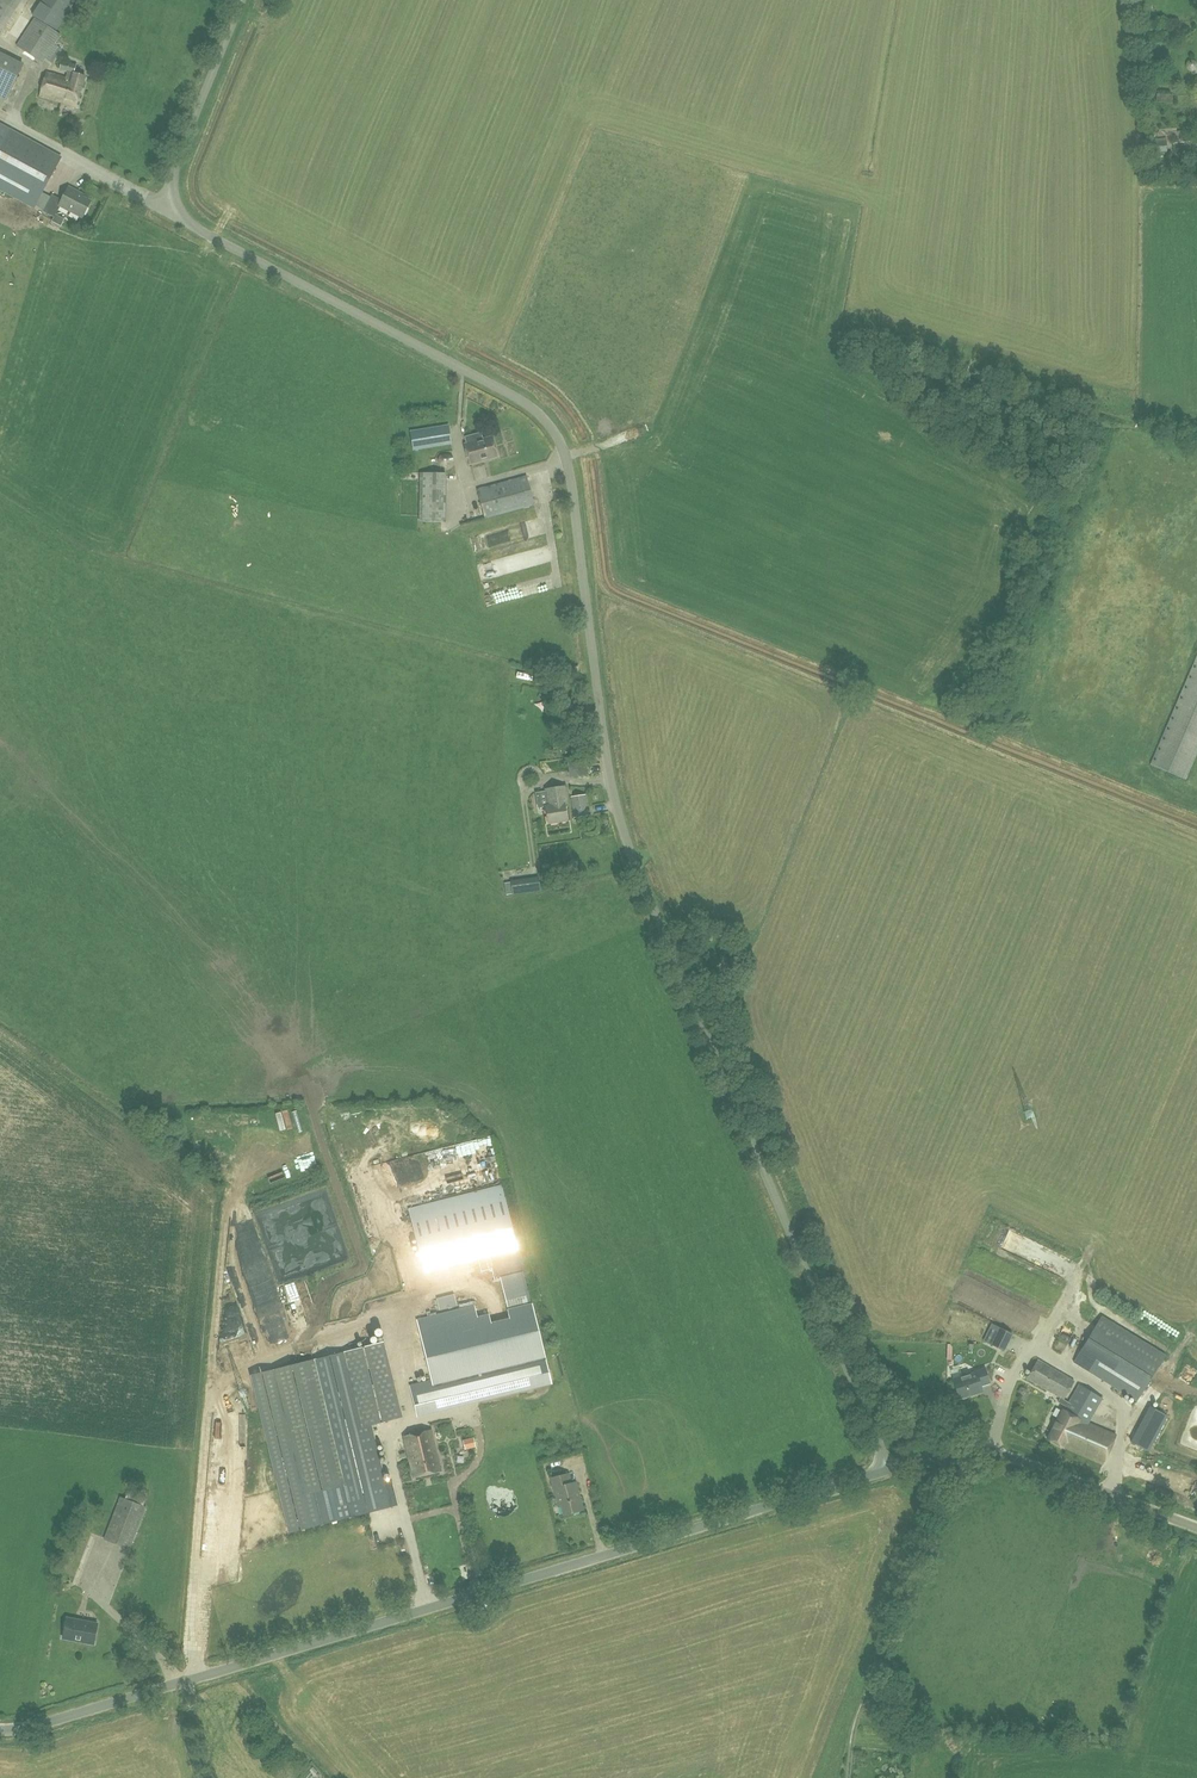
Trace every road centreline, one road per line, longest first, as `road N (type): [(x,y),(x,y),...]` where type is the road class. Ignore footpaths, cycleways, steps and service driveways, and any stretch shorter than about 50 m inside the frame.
road 1 (unclassified): [(892,1470),(667,940),(611,776),(576,452),(553,418),(197,230),(179,208),(176,171),(244,0)]
road 2 (unclassified): [(0,1731),(37,1727),(892,1470)]
road 3 (unclassified): [(892,1470),(961,1450),(993,1452),(1196,1528)]

